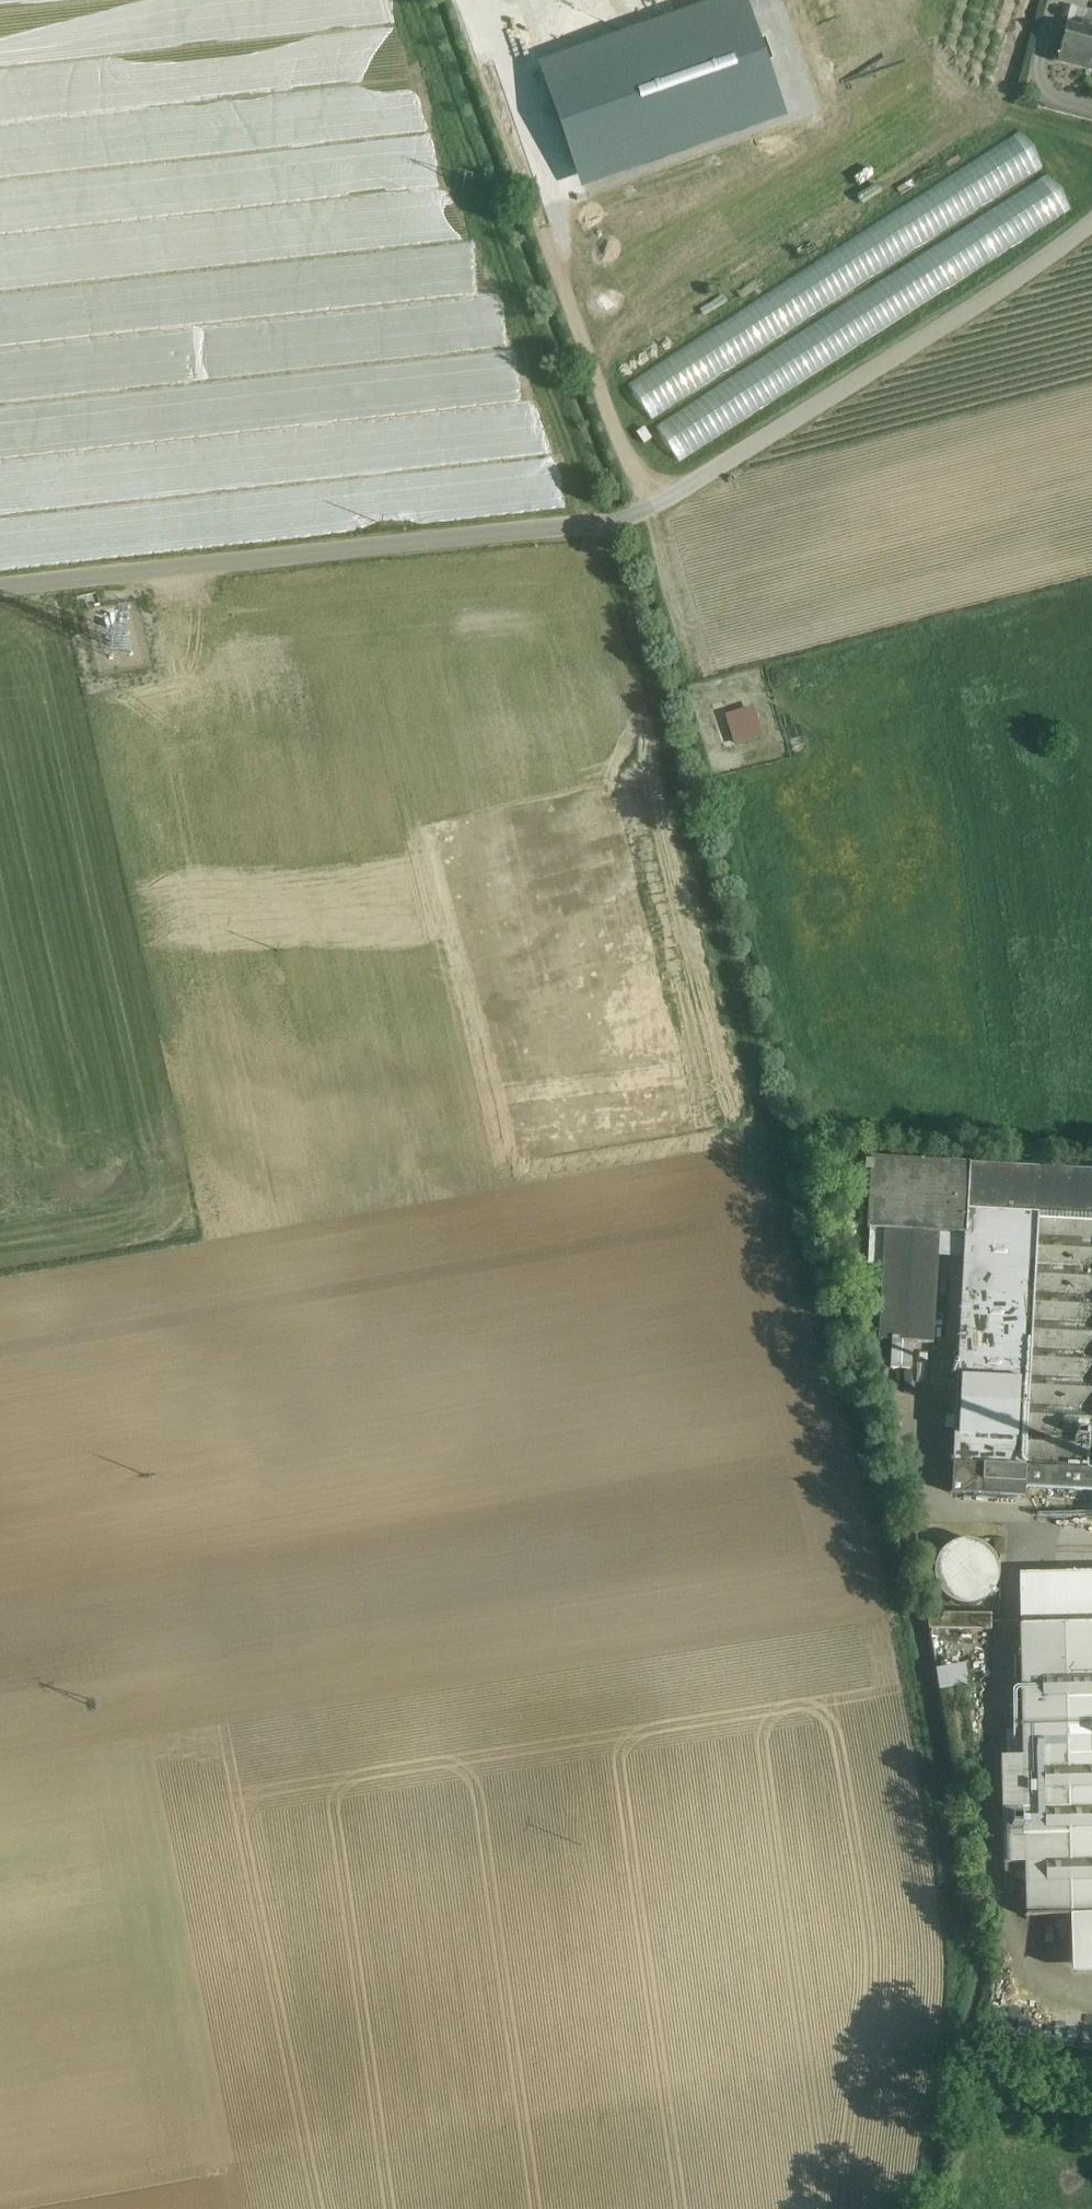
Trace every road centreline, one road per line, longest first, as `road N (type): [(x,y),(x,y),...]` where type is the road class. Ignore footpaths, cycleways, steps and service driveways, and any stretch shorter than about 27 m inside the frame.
road 1 (unclassified): [(0,588),(628,518),(1047,259),(1091,223)]

